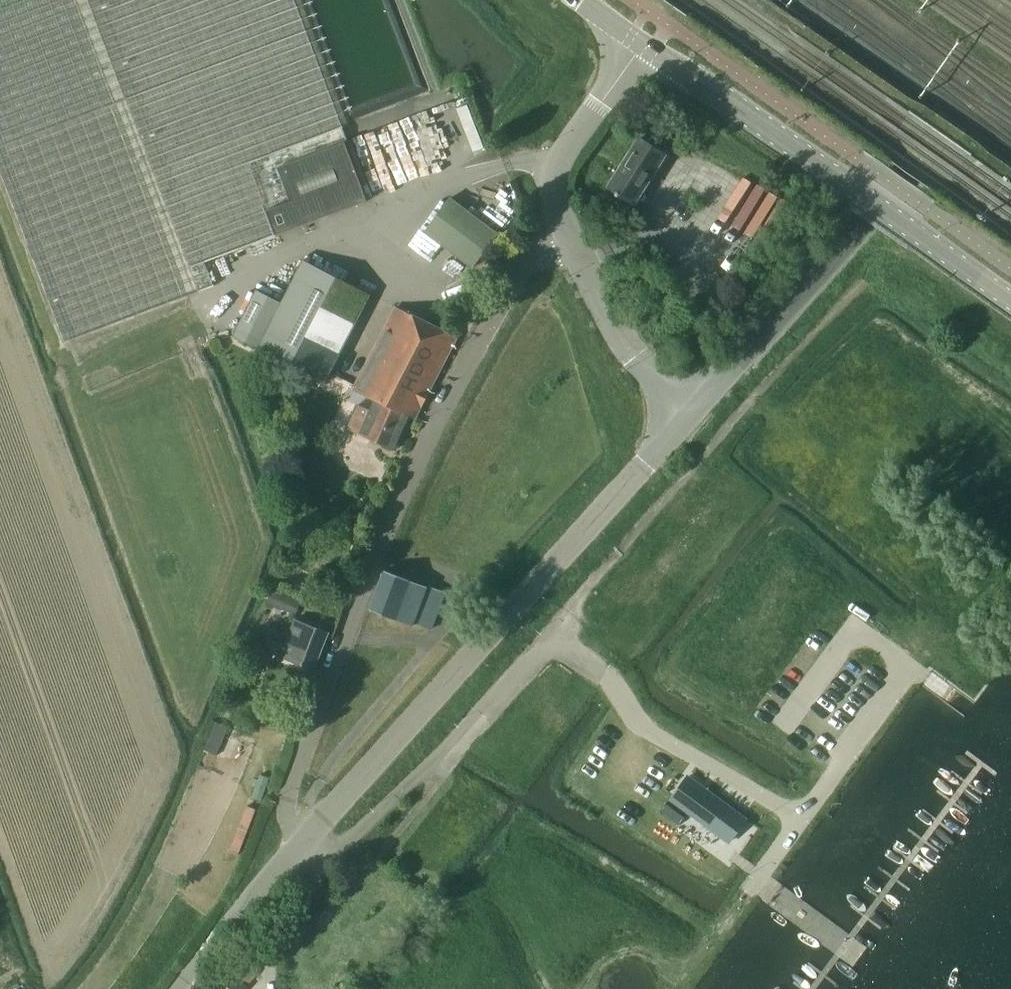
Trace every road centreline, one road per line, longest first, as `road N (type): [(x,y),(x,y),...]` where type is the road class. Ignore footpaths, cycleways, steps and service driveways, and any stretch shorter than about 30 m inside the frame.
road 1 (residential): [(567,231),(508,285),(397,499),(283,806),(304,841)]
road 2 (tertiary): [(304,841),(687,415)]
road 3 (unclassified): [(687,415),(865,219),(1010,38)]
road 4 (tertiary): [(1010,305),(636,36)]
road 5 (track): [(553,639),(580,593),(833,307)]
road 6 (tertiary): [(687,415),(620,336),(567,231)]
road 7 (tertiary): [(567,231),(553,167),(636,36)]
road 8 (tertiary): [(177,988),(304,841)]
road 9 (track): [(238,988),(312,885),(317,851)]

